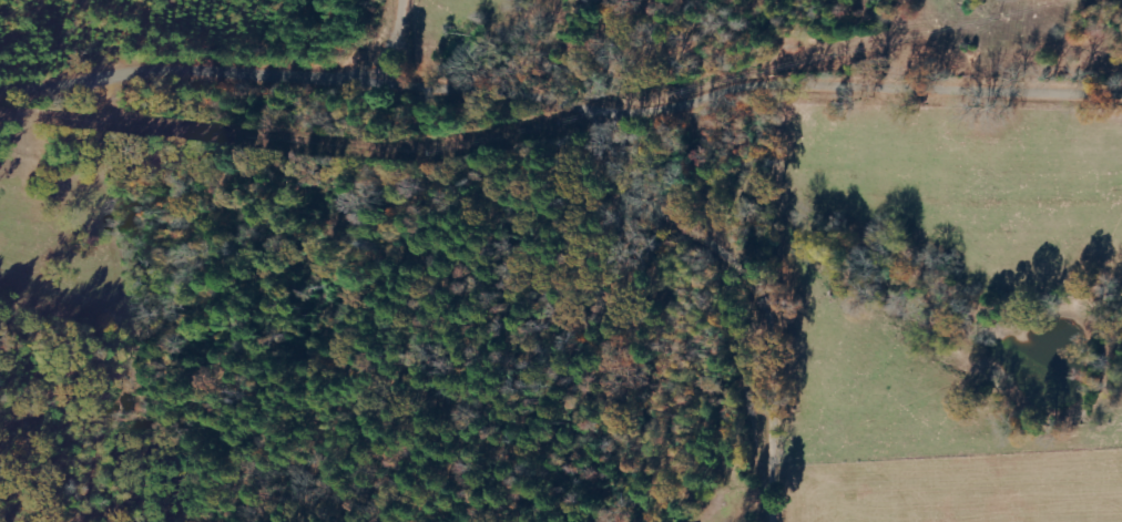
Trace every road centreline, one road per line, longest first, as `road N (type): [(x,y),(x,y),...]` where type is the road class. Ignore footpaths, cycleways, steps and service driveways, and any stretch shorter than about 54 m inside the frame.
road 1 (residential): [(580,113),(629,120),(768,88),(1121,94)]
road 2 (residential): [(781,521),(790,359),(772,304),(630,173),(612,127),(580,113)]
road 3 (residential): [(327,81),(205,70),(0,95)]
road 4 (residential): [(580,113),(494,95),(470,100),(327,81)]
road 5 (residential): [(327,81),(369,61),(394,38),(407,0)]

